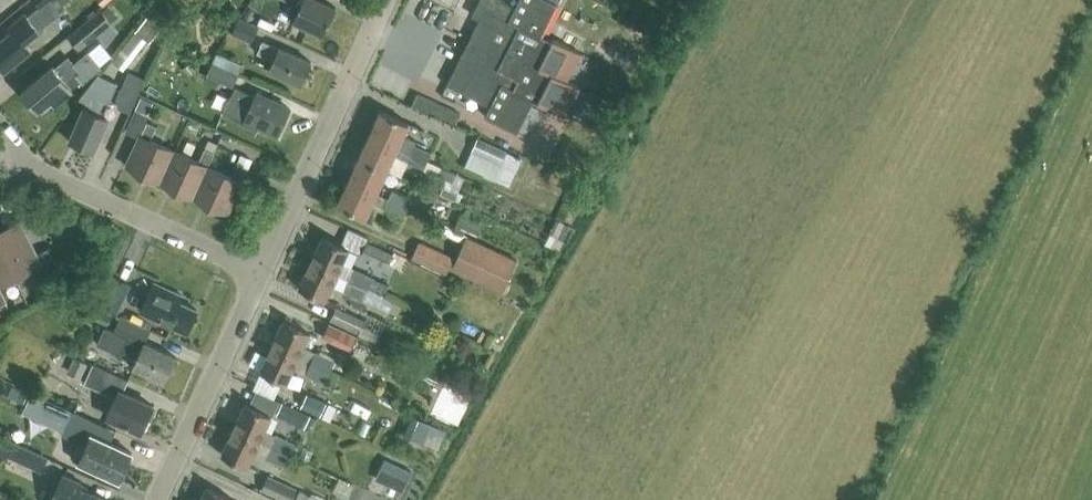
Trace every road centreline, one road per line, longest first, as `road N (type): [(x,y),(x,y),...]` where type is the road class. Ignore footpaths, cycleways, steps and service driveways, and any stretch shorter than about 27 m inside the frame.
road 1 (unclassified): [(263,274),(393,0)]
road 2 (unclassified): [(28,164),(263,274)]
road 3 (unclassified): [(169,499),(263,274)]

